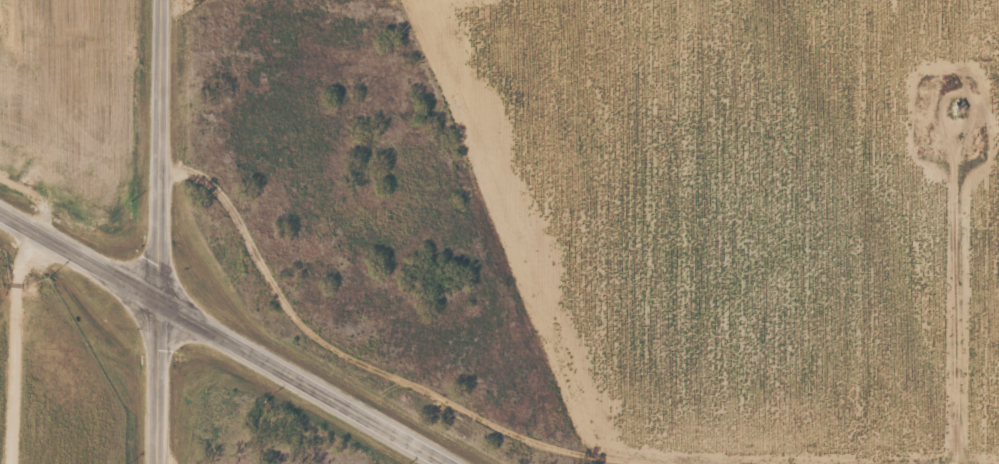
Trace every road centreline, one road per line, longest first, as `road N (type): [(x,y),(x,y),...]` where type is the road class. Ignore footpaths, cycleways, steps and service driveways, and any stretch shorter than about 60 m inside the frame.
road 1 (primary): [(0,212),(449,463)]
road 2 (secondary): [(159,463),(164,0)]

